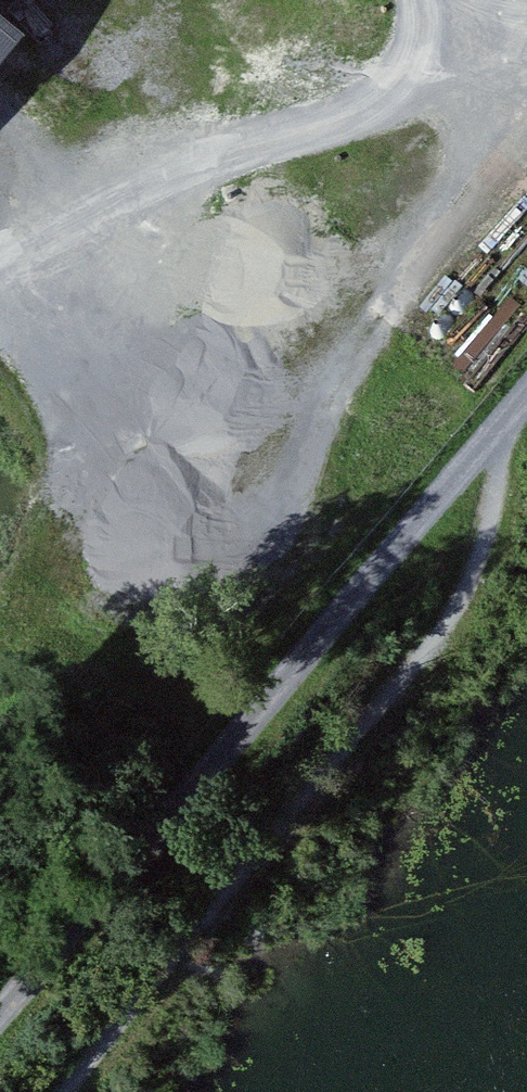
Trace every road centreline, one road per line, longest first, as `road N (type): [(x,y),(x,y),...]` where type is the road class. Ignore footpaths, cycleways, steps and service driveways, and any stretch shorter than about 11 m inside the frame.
road 1 (track): [(505,418),(485,554),(446,629),(63,1091)]
road 2 (track): [(0,1007),(505,418)]

